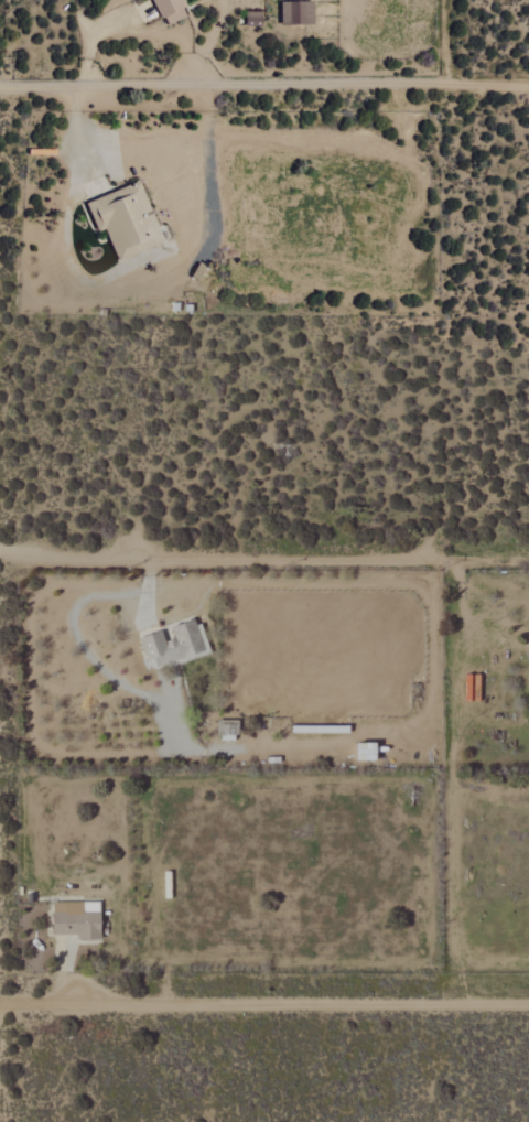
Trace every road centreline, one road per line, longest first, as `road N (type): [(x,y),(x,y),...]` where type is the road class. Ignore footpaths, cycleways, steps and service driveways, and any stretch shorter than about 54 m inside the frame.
road 1 (residential): [(0,567),(528,558)]
road 2 (residential): [(0,88),(528,86)]
road 3 (residential): [(0,1005),(528,1004)]
road 4 (track): [(75,88),(77,166),(66,241),(76,274),(122,293),(183,270),(214,234),(206,88)]
road 5 (track): [(75,88),(102,24),(169,36),(186,48),(206,88)]

